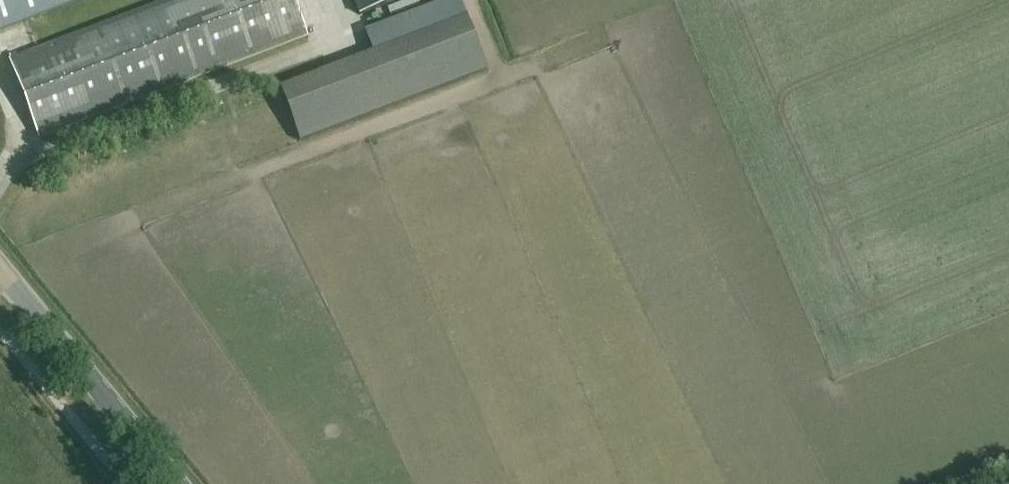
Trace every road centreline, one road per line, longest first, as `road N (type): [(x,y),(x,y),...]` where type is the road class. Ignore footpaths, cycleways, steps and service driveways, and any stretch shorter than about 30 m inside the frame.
road 1 (secondary): [(176,483),(0,272)]

